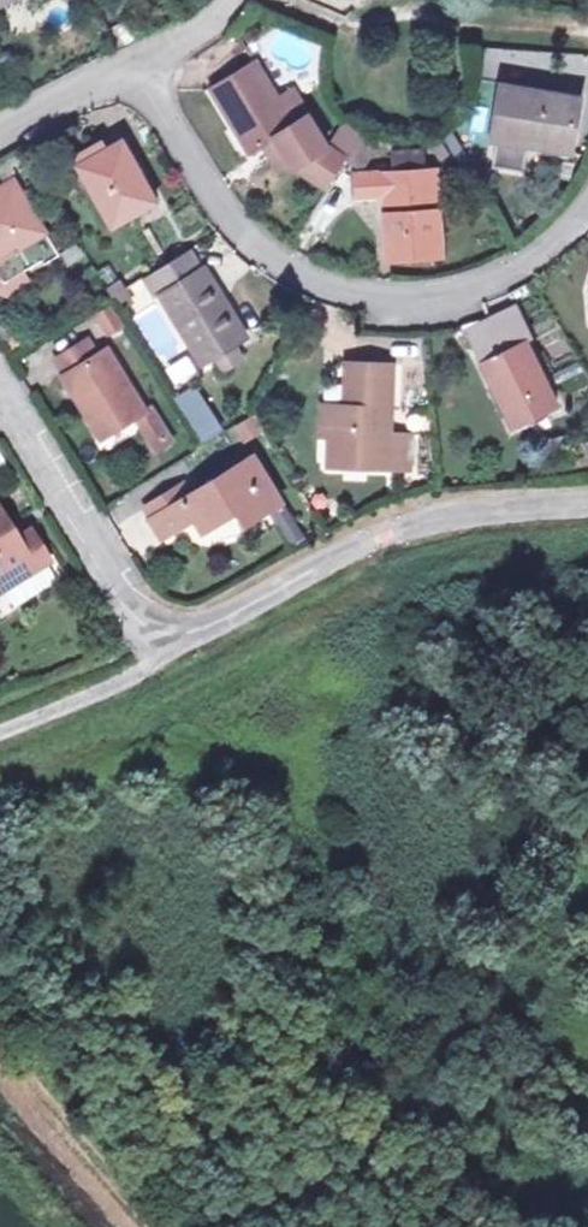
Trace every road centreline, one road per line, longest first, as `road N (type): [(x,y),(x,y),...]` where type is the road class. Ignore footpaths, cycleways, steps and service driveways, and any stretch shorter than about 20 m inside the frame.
road 1 (residential): [(126,63),(240,232),(328,284),(426,292),(482,279),(531,255),(587,203)]
road 2 (residential): [(176,634),(214,623),(369,537),(426,517),(587,505)]
road 3 (residential): [(176,634),(148,626),(124,605),(0,398)]
road 4 (residential): [(0,732),(150,666),(176,634)]
road 5 (residential): [(0,132),(126,63)]

